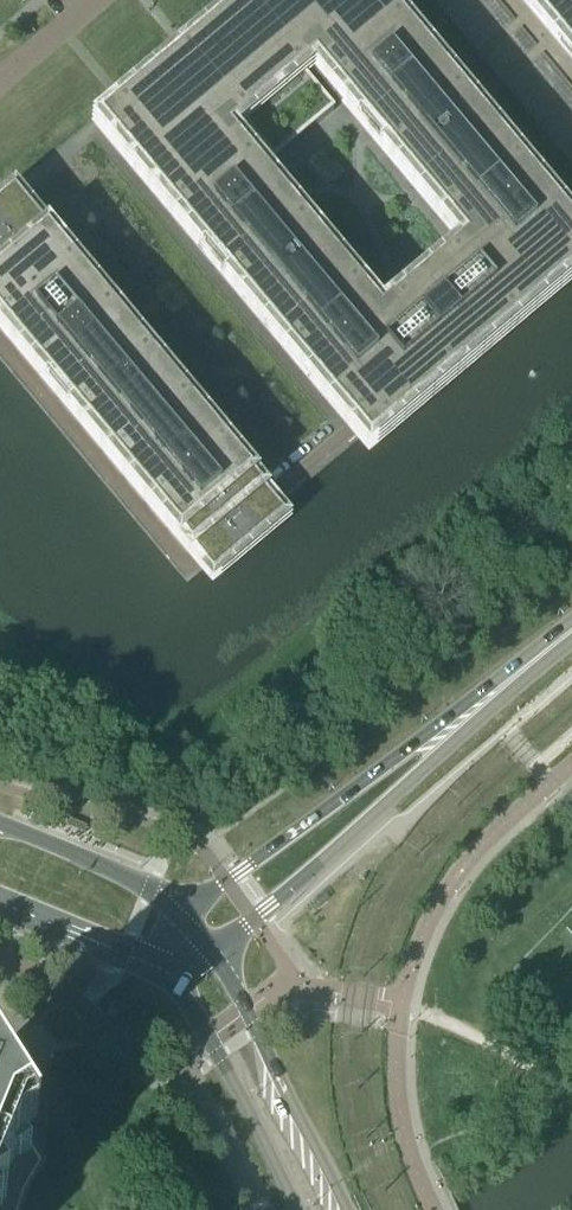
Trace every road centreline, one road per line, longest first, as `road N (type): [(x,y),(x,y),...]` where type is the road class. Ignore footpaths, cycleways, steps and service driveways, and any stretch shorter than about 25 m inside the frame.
road 1 (secondary): [(205,949),(254,921),(422,773),(455,726)]
road 2 (secondary): [(455,726),(400,756),(180,918)]
road 3 (secondary): [(348,1209),(247,1012),(205,949)]
road 4 (secondary): [(163,971),(189,1003),(296,1209)]
road 5 (secondary): [(180,918),(151,890),(0,823)]
road 6 (secondary): [(0,904),(163,971)]
road 7 (secondary): [(455,726),(571,632)]

